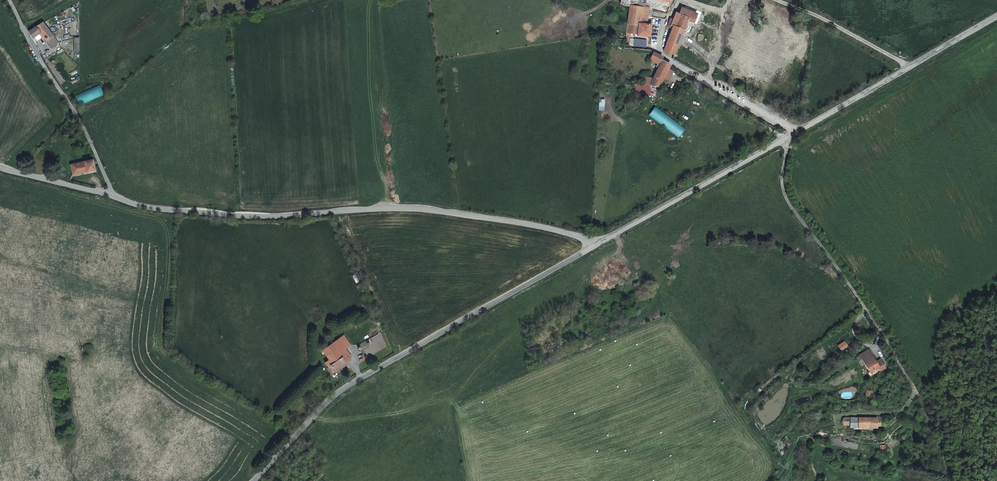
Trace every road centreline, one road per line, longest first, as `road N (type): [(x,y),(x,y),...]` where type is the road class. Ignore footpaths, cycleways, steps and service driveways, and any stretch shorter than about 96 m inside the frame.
road 1 (unclassified): [(597,241),(419,206),(293,216),(152,206),(111,194)]
road 2 (unclassified): [(254,480),(349,387),(597,241)]
road 3 (unclassified): [(912,385),(786,197),(789,135)]
road 4 (unclassified): [(797,130),(996,15)]
road 5 (unclassified): [(10,0),(32,49),(82,117),(111,194)]
road 6 (unclassified): [(597,241),(789,135)]
road 7 (unclassified): [(657,52),(797,130)]

